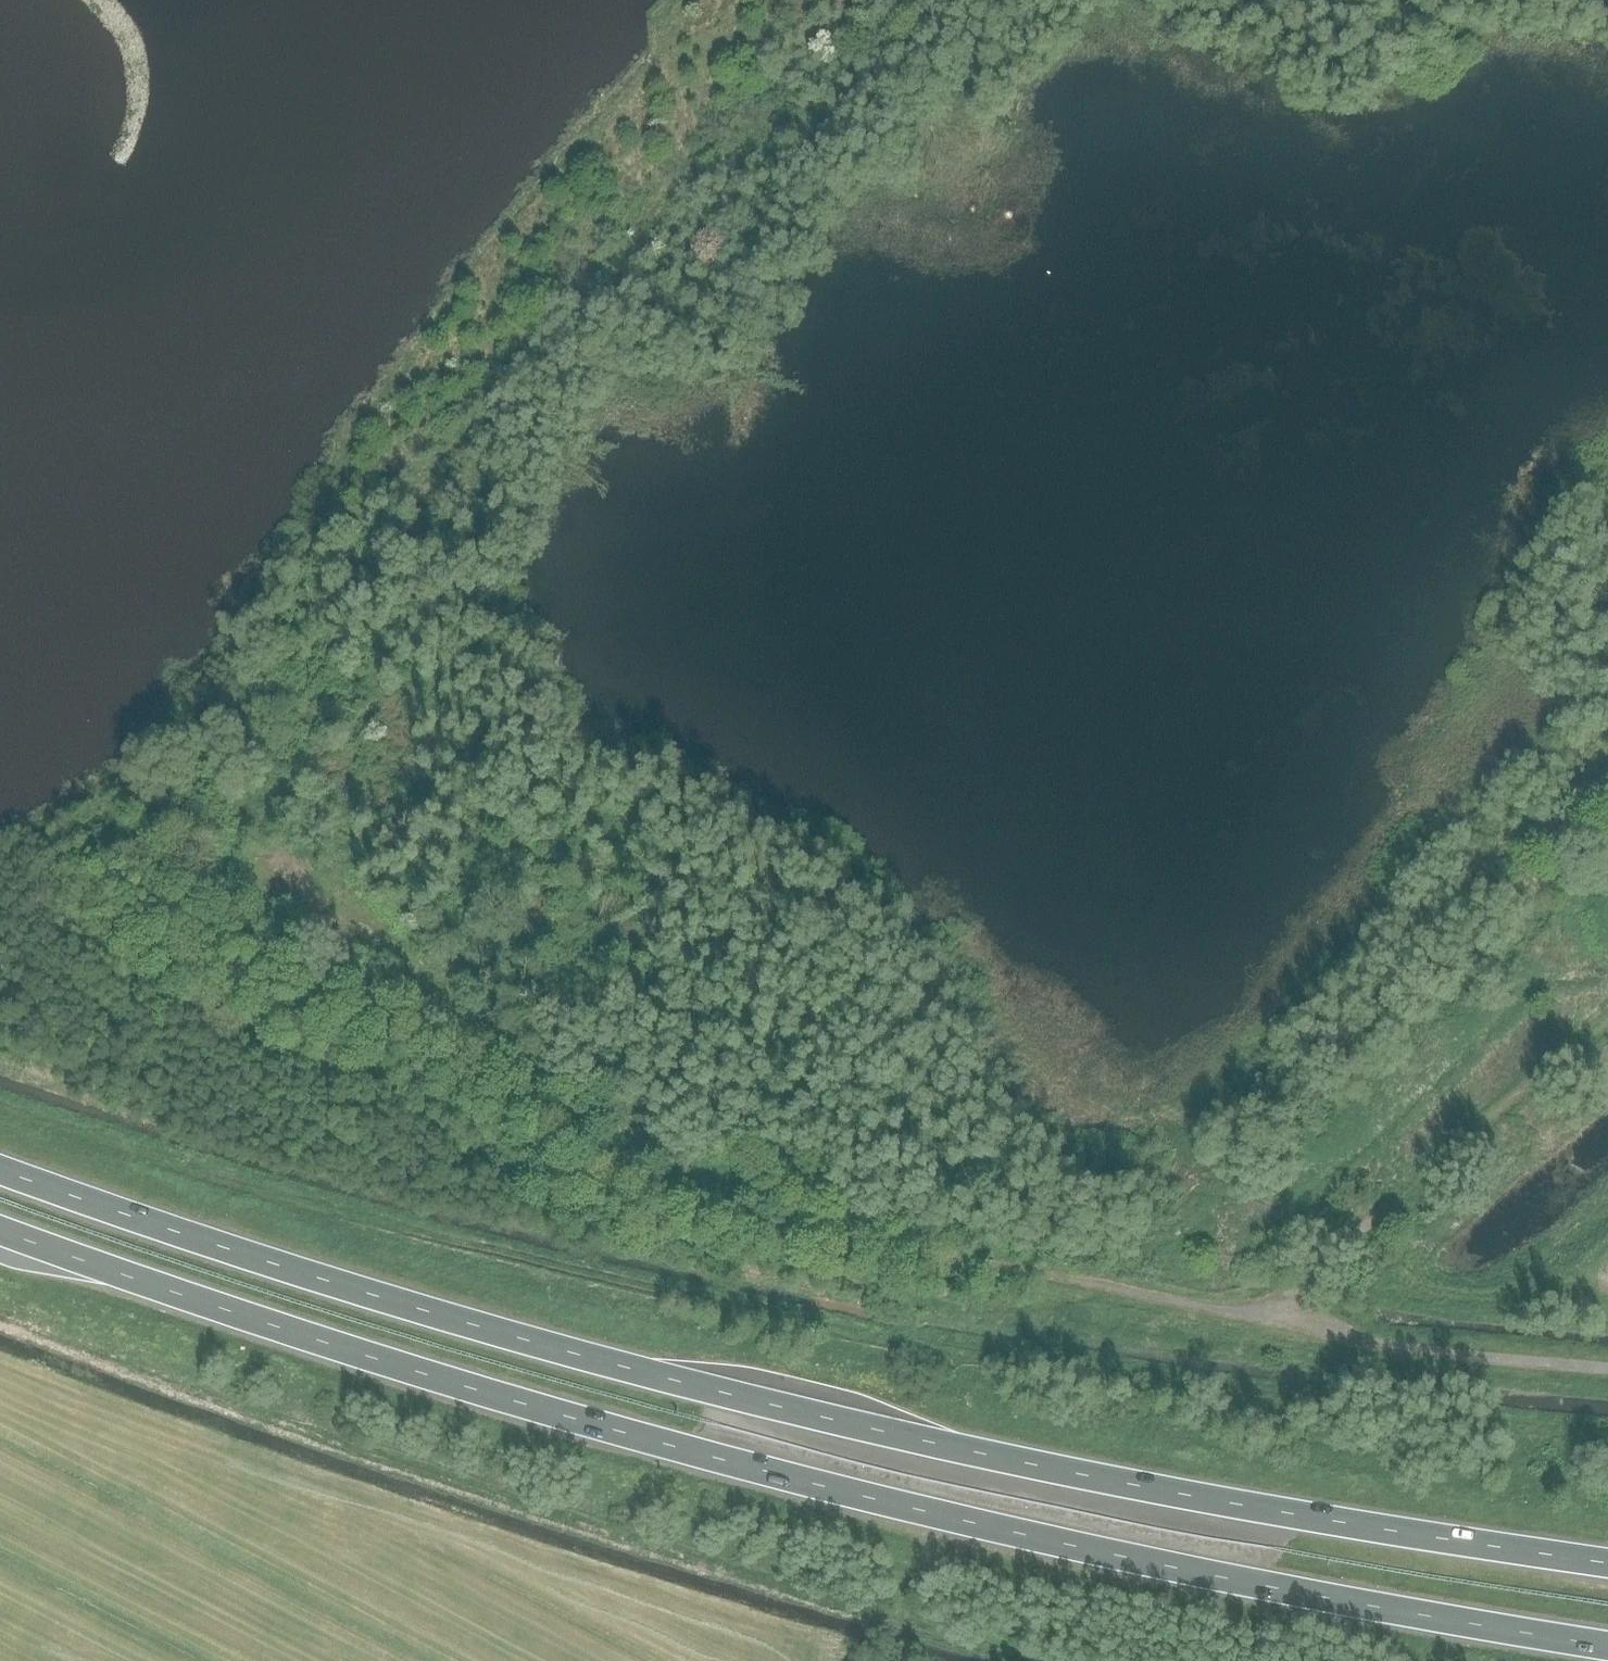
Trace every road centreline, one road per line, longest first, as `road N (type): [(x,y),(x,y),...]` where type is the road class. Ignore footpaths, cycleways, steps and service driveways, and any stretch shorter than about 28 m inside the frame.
road 1 (trunk): [(0,1230),(419,1373),(869,1498),(1120,1557),(1607,1646)]
road 2 (trunk): [(1607,1563),(1133,1484),(627,1368),(233,1251),(0,1170)]
road 3 (track): [(995,1263),(704,1208),(650,1186),(609,1161),(449,990),(402,955)]

